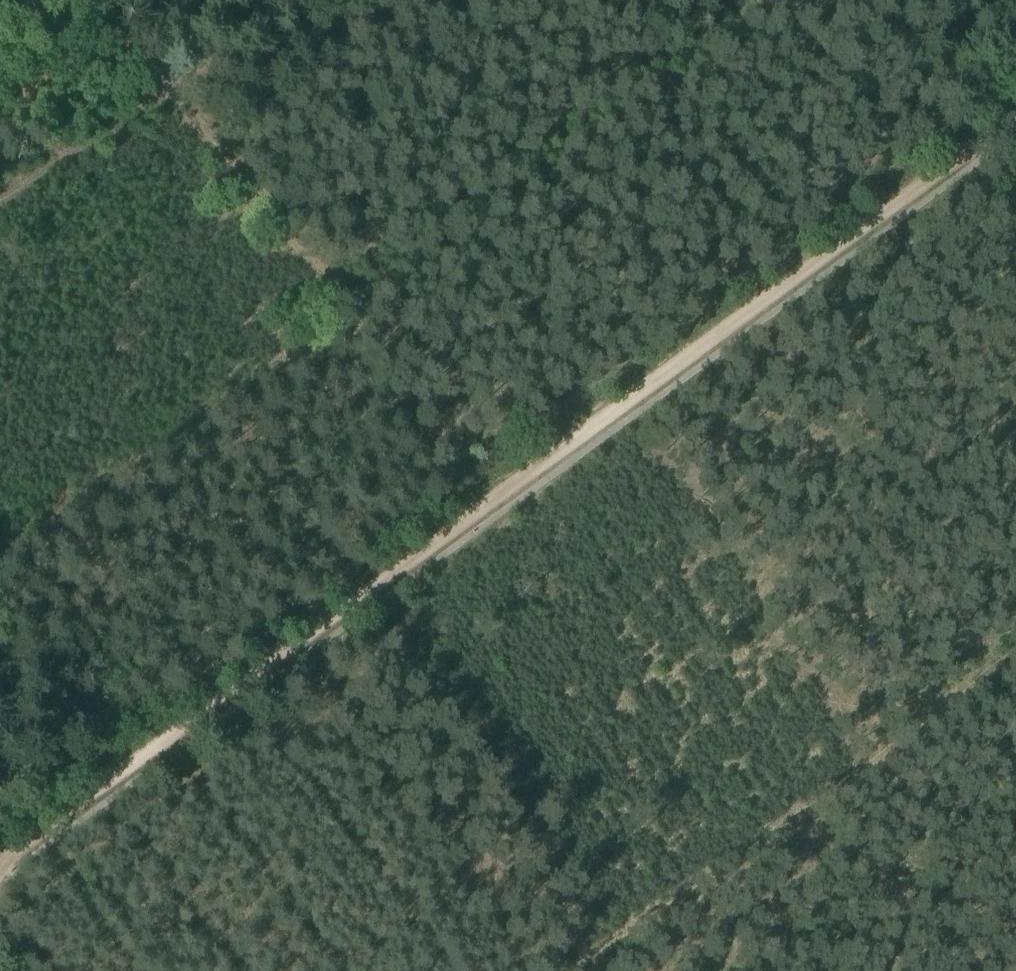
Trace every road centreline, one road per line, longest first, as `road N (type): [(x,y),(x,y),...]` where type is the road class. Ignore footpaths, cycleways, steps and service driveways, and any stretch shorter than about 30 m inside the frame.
road 1 (track): [(1015,117),(0,866)]
road 2 (track): [(0,203),(313,0)]

